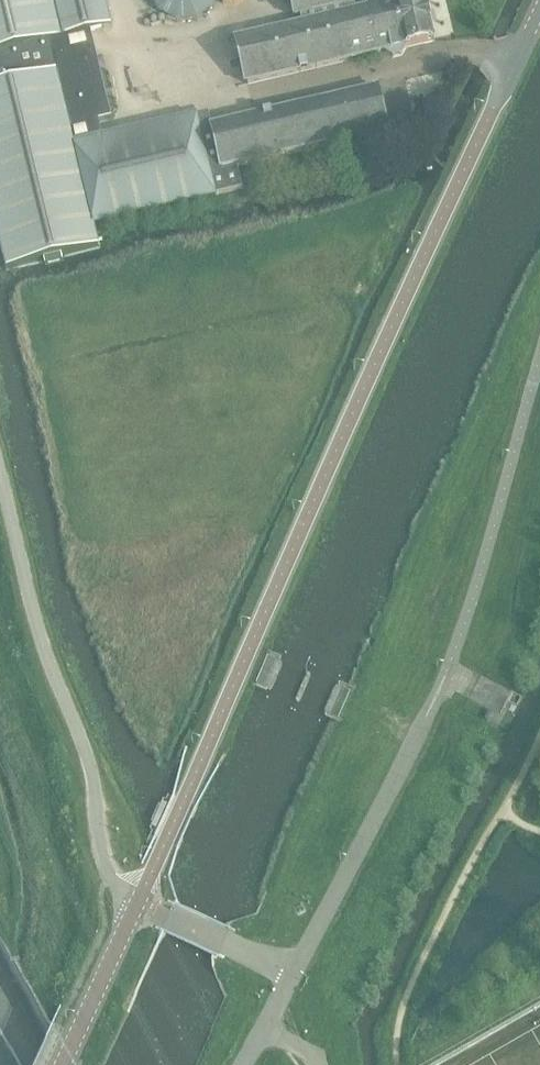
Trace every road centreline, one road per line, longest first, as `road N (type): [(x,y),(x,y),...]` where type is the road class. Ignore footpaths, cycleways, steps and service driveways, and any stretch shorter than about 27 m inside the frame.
road 1 (unclassified): [(539,7),(167,843)]
road 2 (unclassified): [(136,900),(100,853),(86,757),(30,613),(0,481)]
road 3 (unclassified): [(60,1064),(136,900)]

